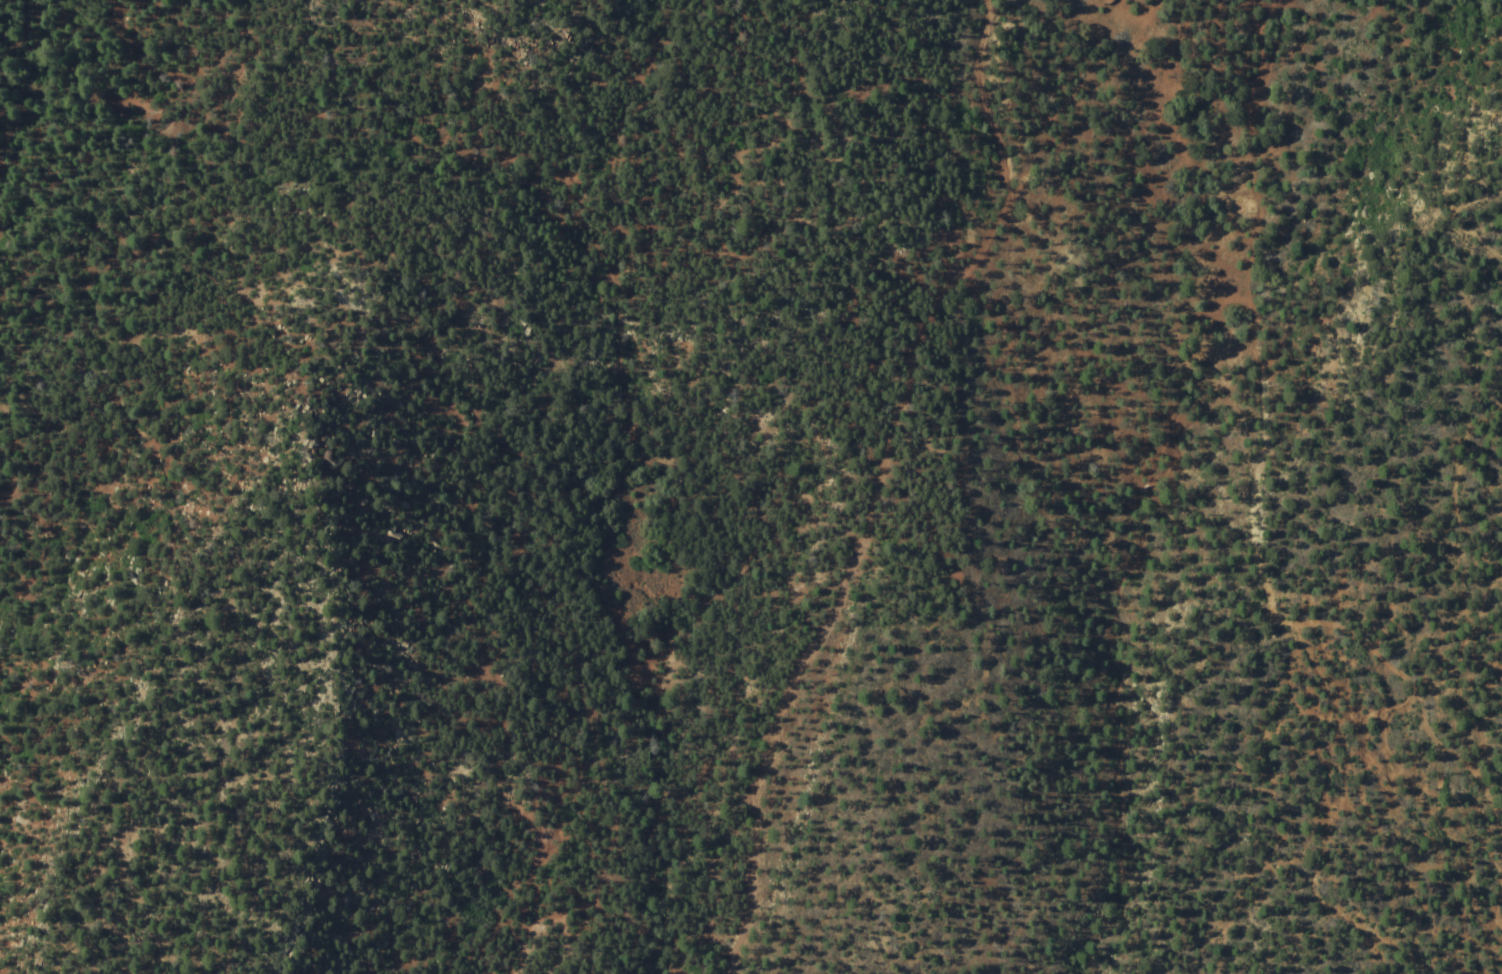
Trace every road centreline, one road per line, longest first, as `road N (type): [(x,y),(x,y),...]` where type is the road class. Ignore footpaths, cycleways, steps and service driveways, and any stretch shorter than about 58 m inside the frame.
road 1 (track): [(987,0),(1012,199),(905,340),(915,389),(754,796),(754,915),(731,973)]
road 2 (track): [(1012,199),(1121,27),(1160,0)]

